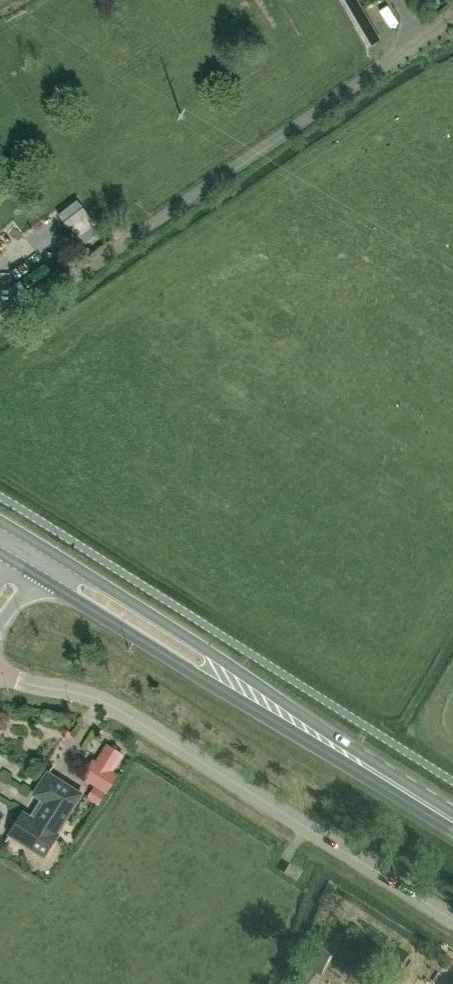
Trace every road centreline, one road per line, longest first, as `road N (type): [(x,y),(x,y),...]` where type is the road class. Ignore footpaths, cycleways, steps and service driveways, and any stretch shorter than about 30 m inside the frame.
road 1 (unclassified): [(452,920),(108,703),(0,672)]
road 2 (primary): [(452,822),(43,564)]

